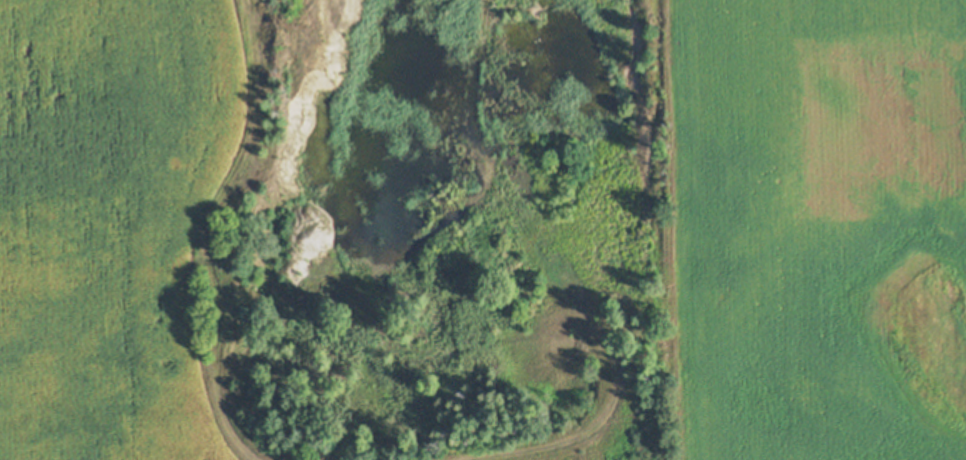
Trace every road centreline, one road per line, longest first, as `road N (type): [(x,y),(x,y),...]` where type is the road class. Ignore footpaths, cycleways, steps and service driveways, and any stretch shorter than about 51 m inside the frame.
road 1 (track): [(464,459),(577,441),(606,420),(619,395),(616,360),(513,211),(479,141),(474,83),(483,0)]
road 2 (track): [(247,0),(259,115),(245,168),(215,212),(204,248),(220,290),(213,383),(224,423),(258,459)]

